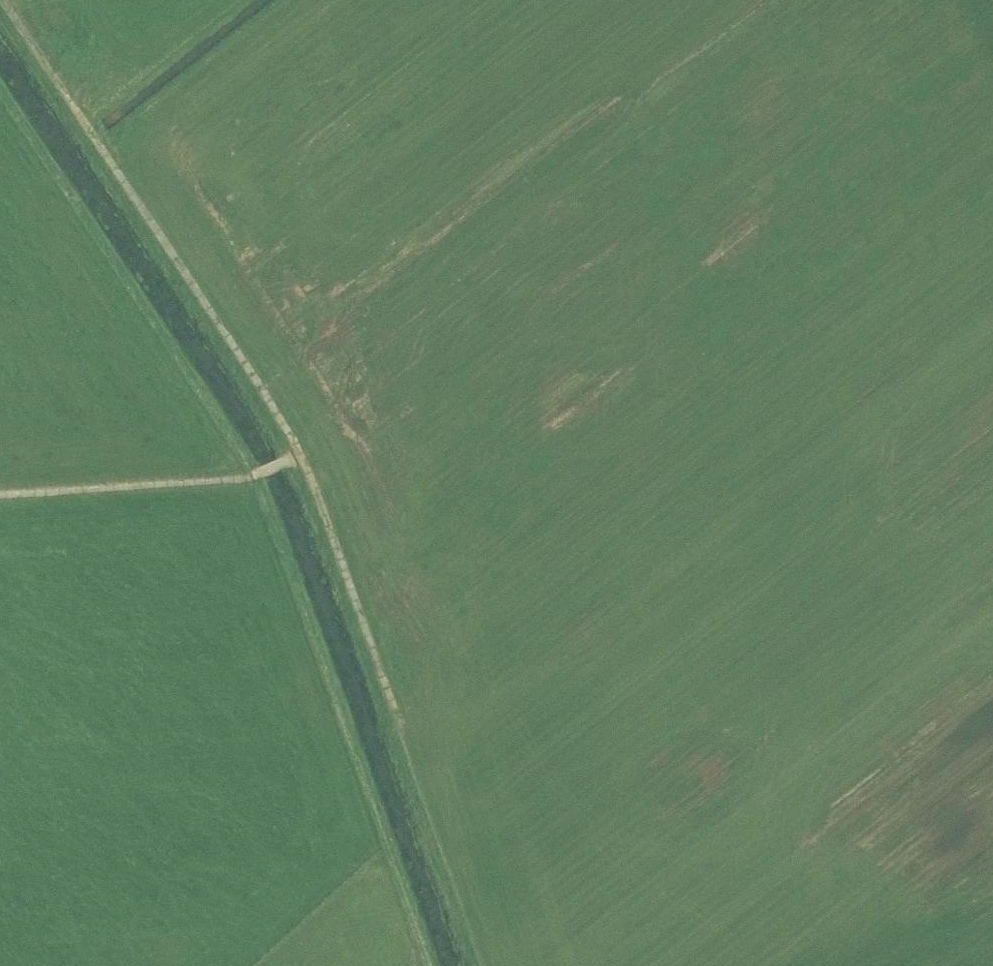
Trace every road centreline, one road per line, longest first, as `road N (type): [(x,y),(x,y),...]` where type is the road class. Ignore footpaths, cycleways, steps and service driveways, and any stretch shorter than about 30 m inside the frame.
road 1 (track): [(0,495),(234,480),(291,461)]

